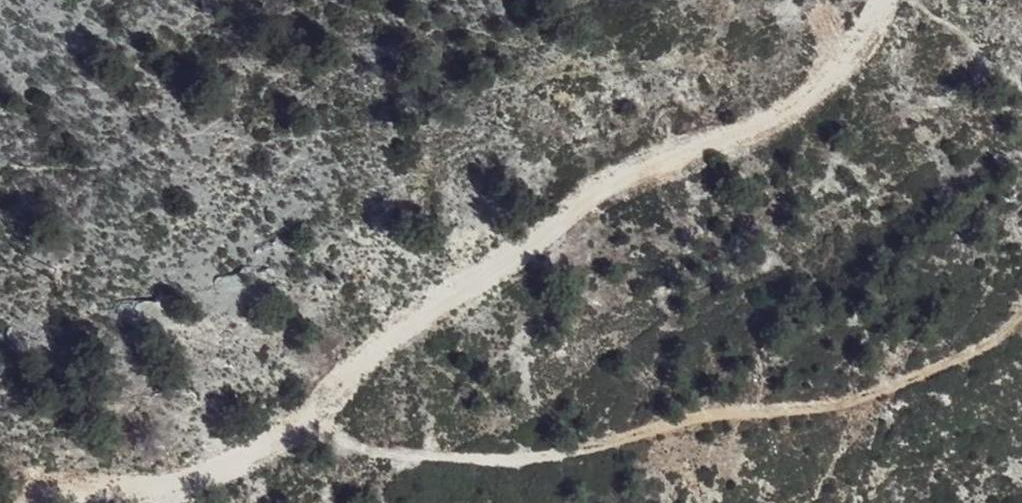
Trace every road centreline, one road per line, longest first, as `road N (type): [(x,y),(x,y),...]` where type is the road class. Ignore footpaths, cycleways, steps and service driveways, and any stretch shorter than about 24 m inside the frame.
road 1 (track): [(873,0),(843,54),(802,101),(665,156),(586,200),(362,346),(300,399),(177,460),(31,502)]
road 2 (track): [(300,399),(350,449),(526,463),(713,421),(832,405),(937,366),(991,338),(1021,308)]

